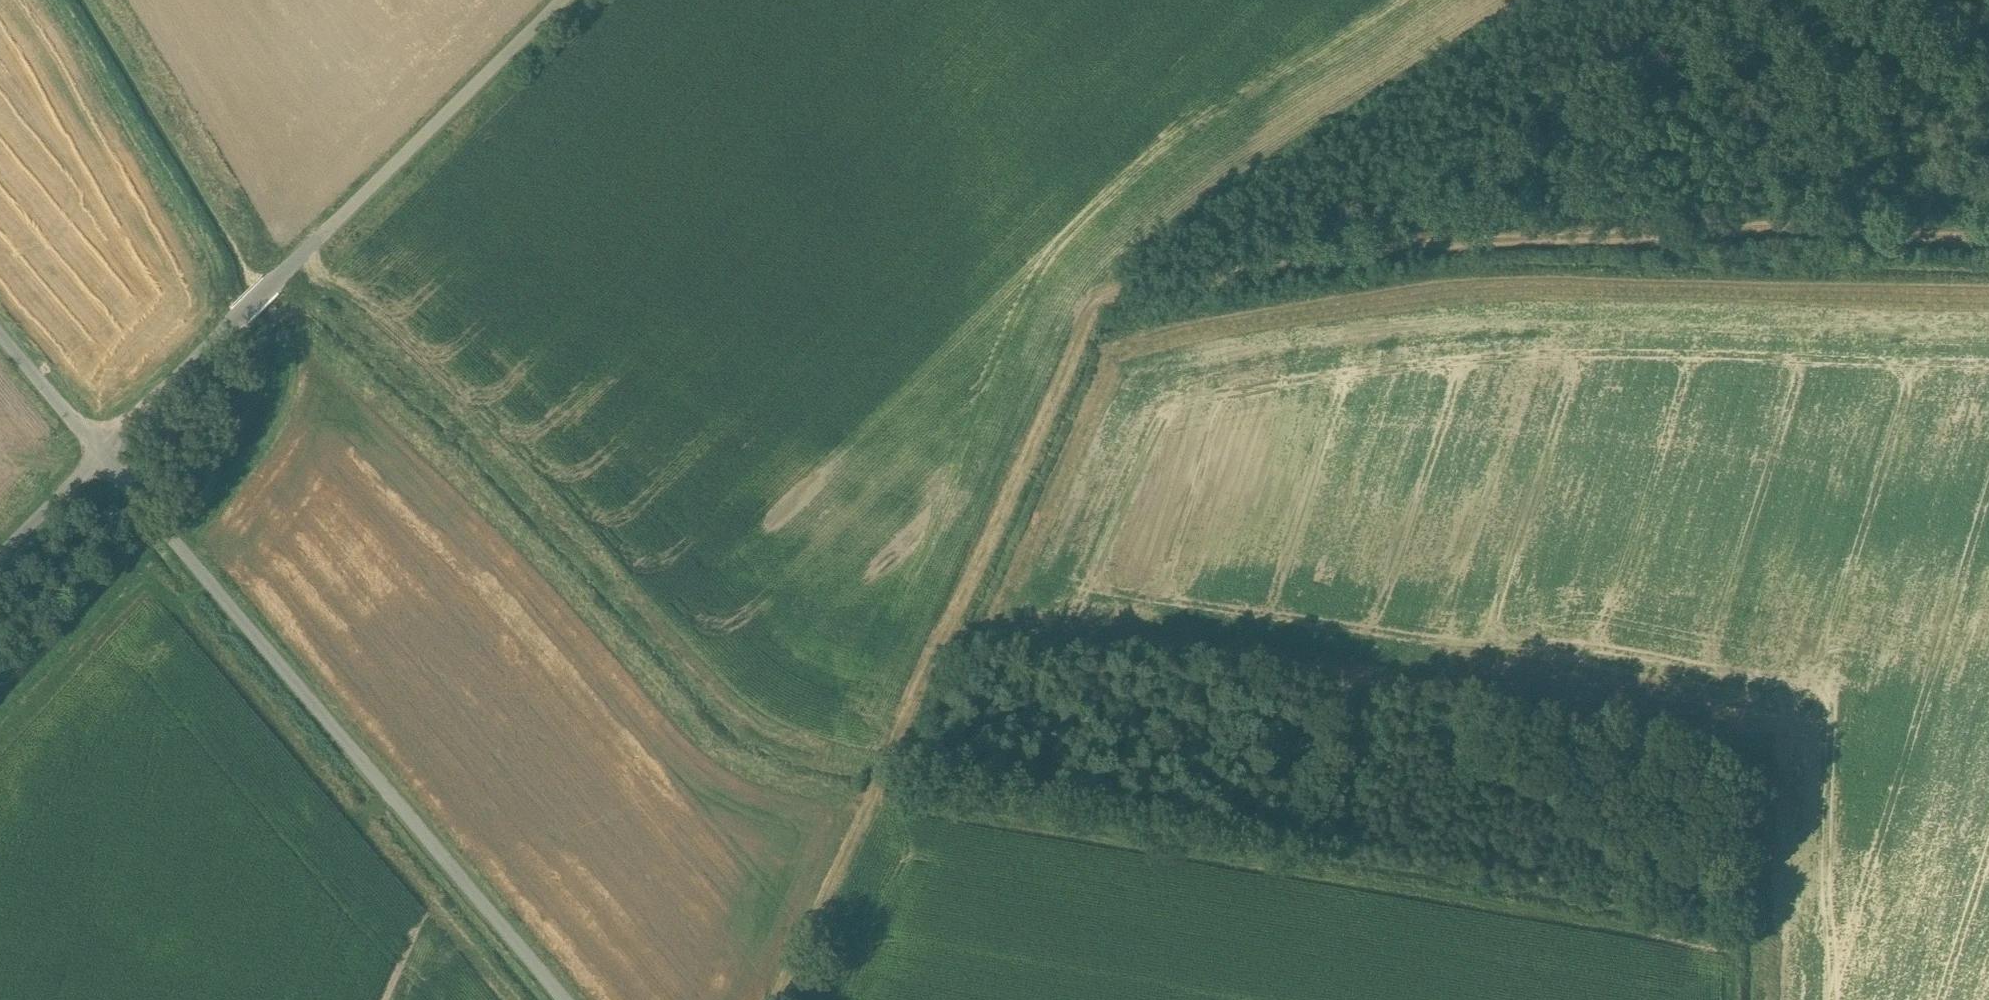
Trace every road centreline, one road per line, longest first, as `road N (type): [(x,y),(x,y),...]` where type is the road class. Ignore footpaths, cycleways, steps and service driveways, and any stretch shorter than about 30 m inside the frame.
road 1 (unclassified): [(101,451),(564,999)]
road 2 (unclassified): [(101,451),(562,0)]
road 3 (track): [(774,999),(867,806)]
road 4 (unclassified): [(0,332),(101,451)]
road 5 (unclassified): [(0,549),(101,451)]

